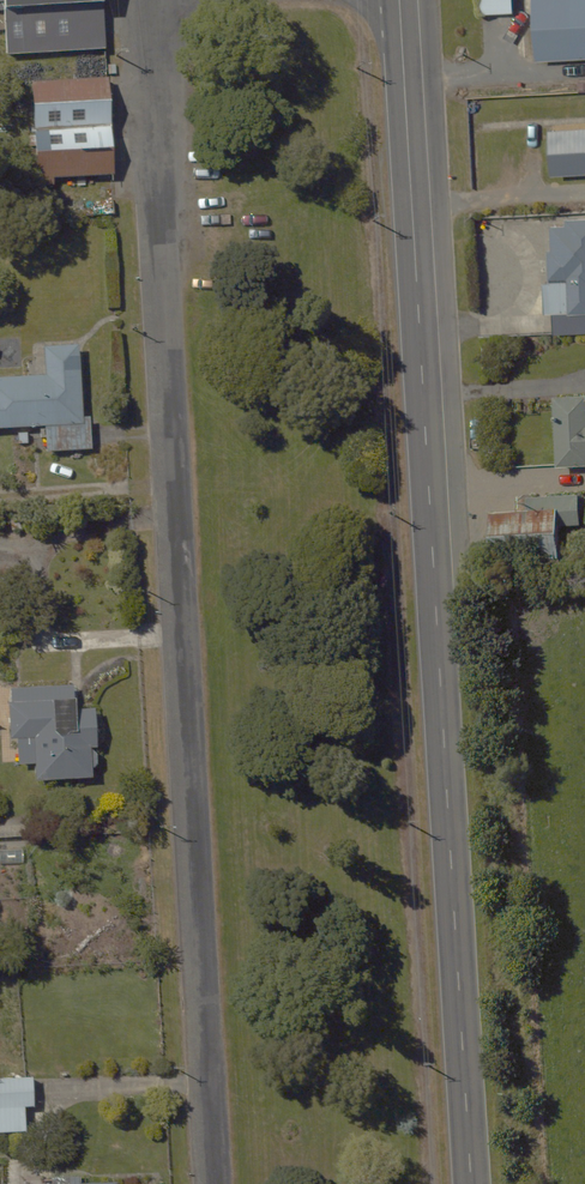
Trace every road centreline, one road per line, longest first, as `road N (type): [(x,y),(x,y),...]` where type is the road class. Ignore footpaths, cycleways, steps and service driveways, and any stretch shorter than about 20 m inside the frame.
road 1 (tertiary): [(398,0),(470,1183)]
road 2 (residential): [(149,0),(218,1183)]

